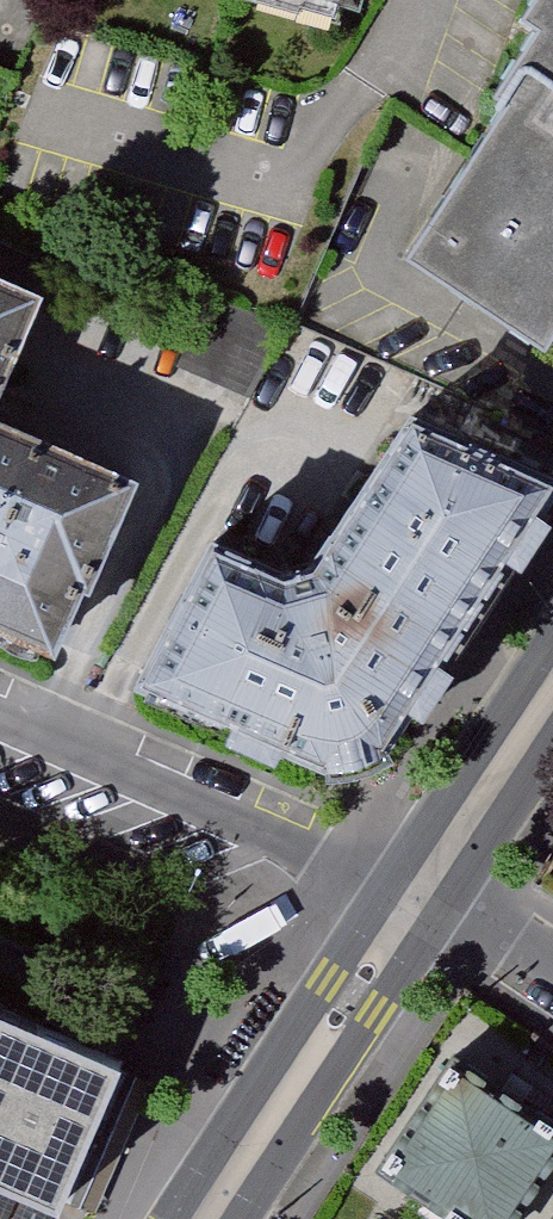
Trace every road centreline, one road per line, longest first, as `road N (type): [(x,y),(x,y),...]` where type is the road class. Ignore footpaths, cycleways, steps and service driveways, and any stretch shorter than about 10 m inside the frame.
road 1 (residential): [(421,894),(0,722)]
road 2 (secondary): [(421,894),(212,1218)]
road 3 (secondary): [(552,692),(421,894)]
road 4 (residential): [(552,962),(421,894)]

